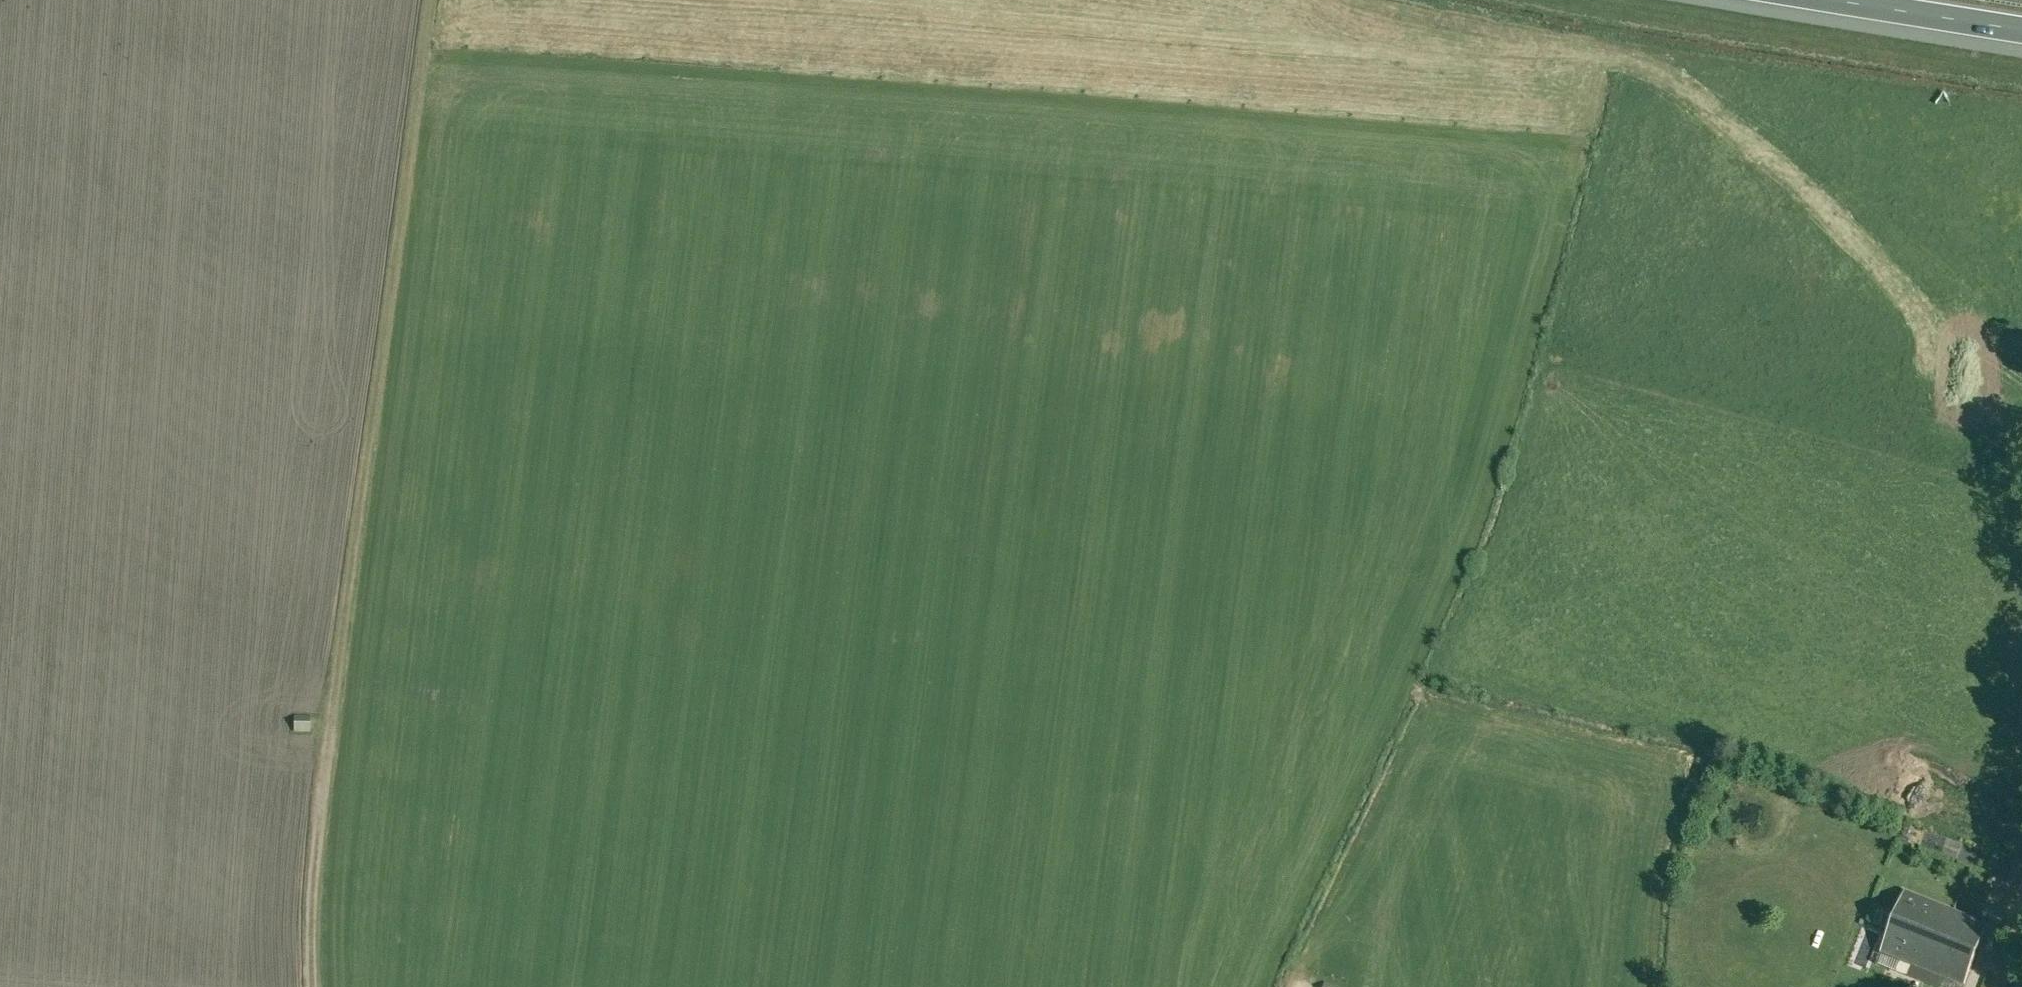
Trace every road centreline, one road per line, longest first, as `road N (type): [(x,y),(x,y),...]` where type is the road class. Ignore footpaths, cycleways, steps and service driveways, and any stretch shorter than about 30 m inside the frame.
road 1 (track): [(310,986),(309,904),(430,0)]
road 2 (motorway): [(1831,0),(2021,29)]

